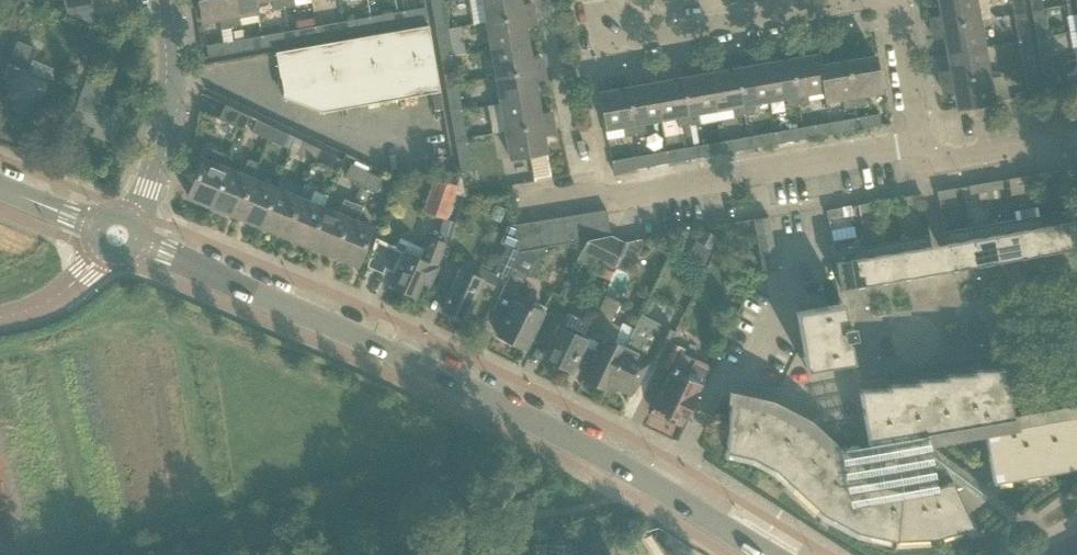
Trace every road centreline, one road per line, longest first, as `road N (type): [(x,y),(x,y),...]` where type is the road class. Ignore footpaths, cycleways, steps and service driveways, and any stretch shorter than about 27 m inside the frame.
road 1 (secondary): [(779,554),(613,460),(136,242)]
road 2 (residential): [(1076,150),(938,167),(922,149),(901,16),(888,0)]
road 3 (residential): [(864,0),(635,48),(608,33),(601,0)]
road 4 (residential): [(129,219),(160,161),(174,94),(162,0)]
road 5 (unclassified): [(0,312),(53,300),(104,255)]

